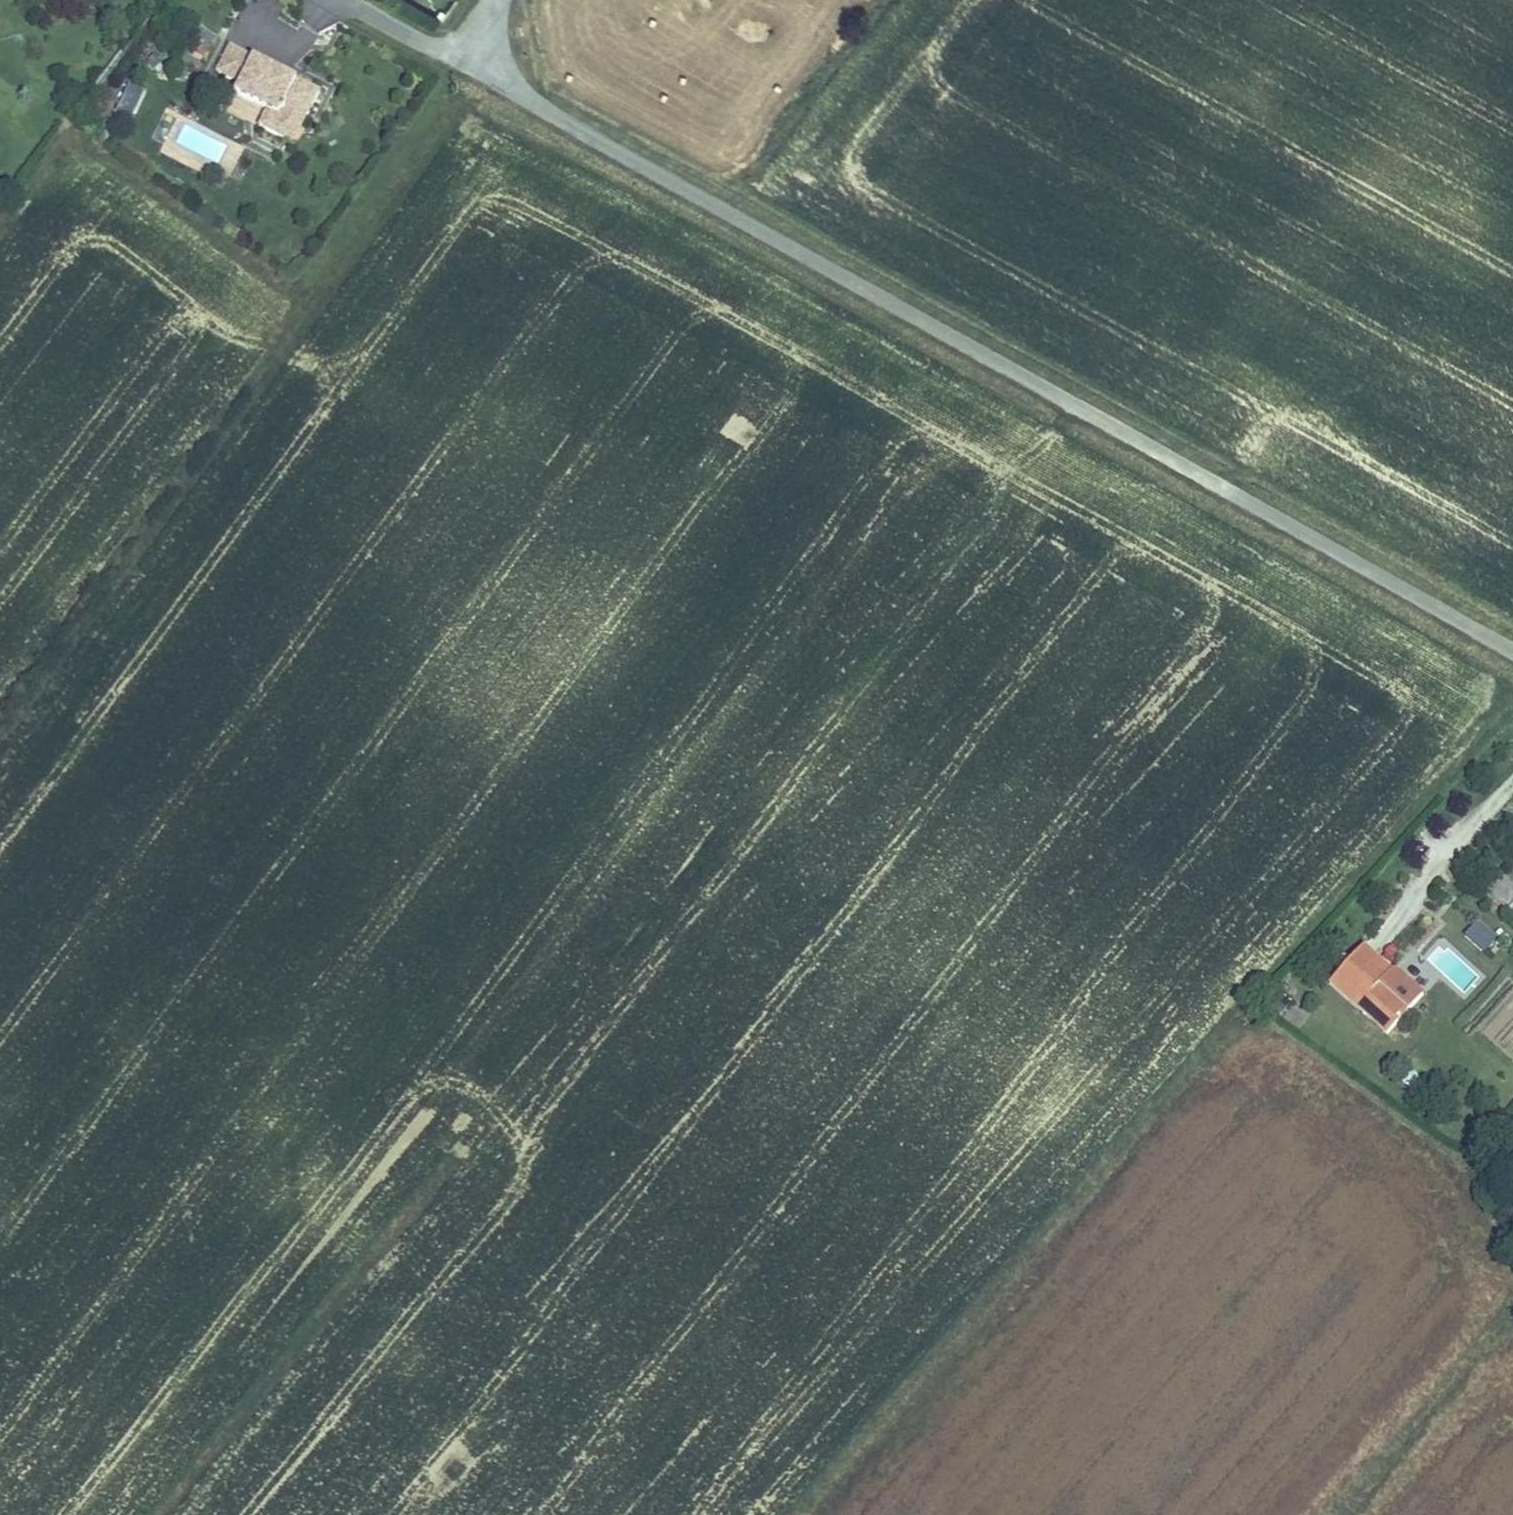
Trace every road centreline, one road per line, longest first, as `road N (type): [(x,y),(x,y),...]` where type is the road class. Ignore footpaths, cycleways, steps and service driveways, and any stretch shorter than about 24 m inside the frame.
road 1 (unclassified): [(1512,648),(540,109),(504,77),(488,43)]

